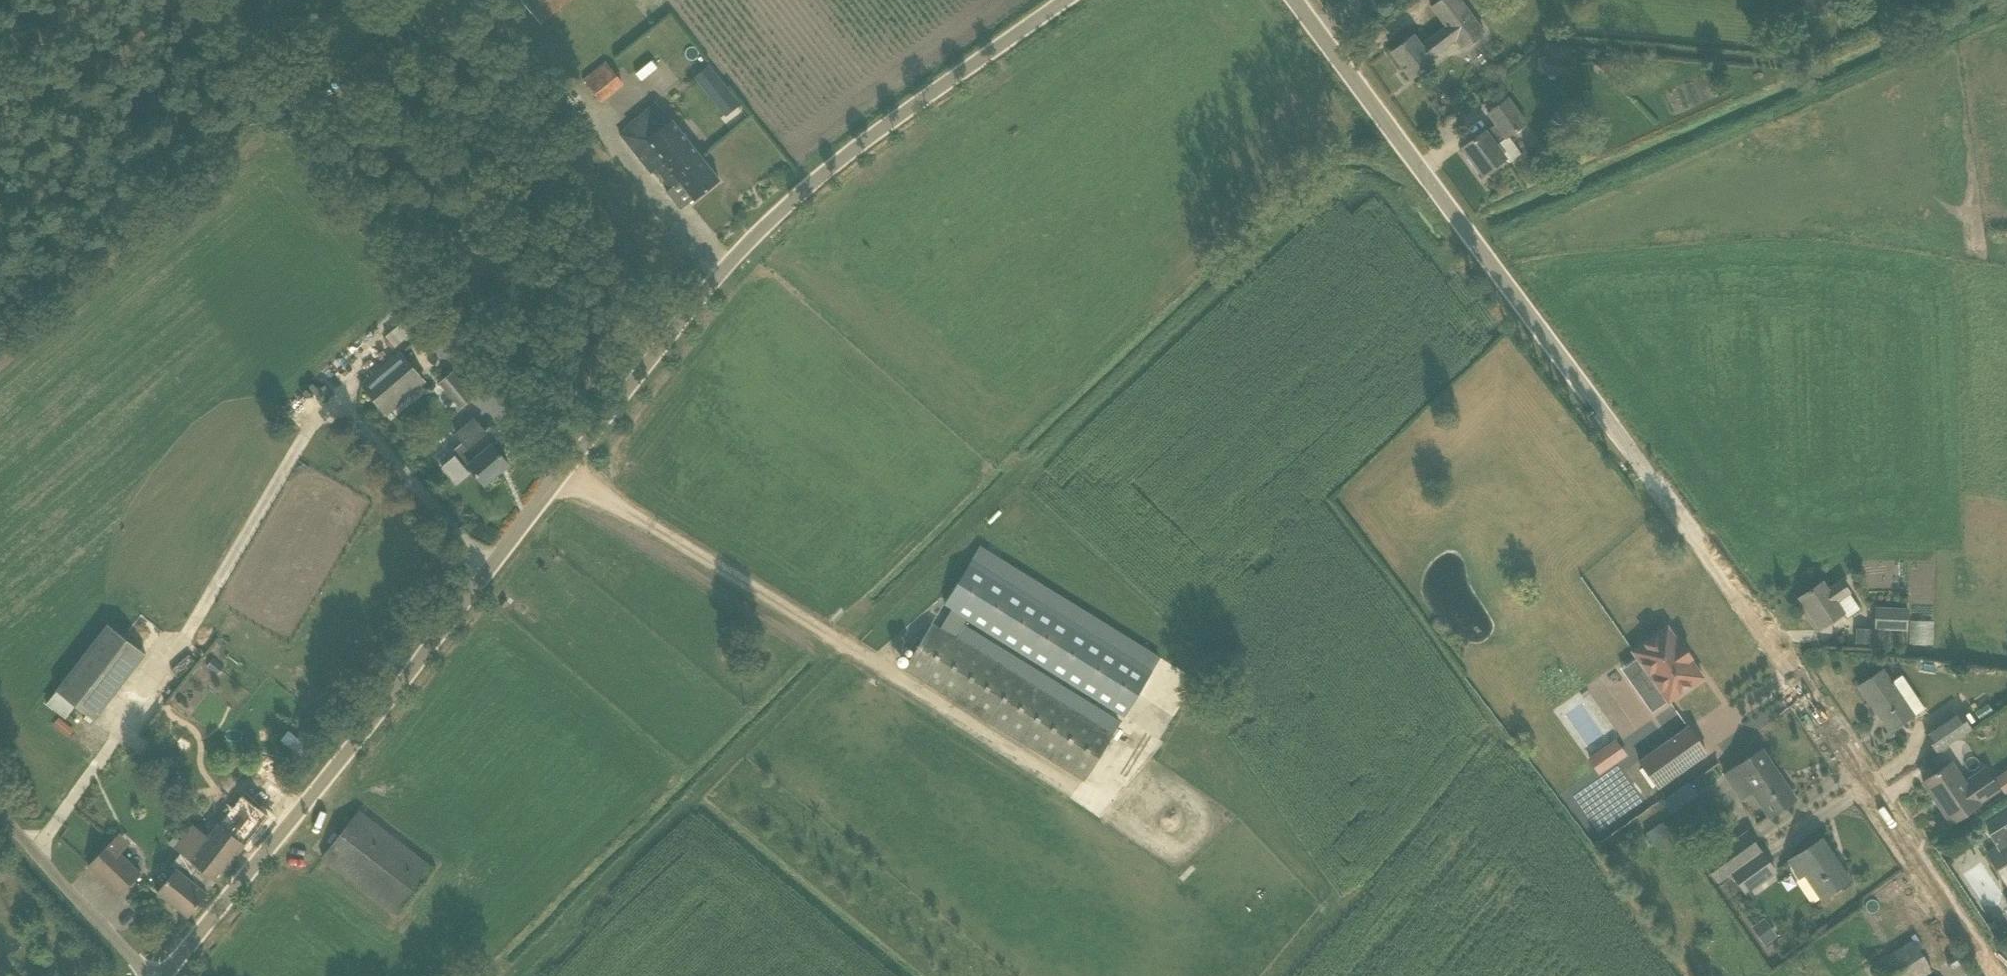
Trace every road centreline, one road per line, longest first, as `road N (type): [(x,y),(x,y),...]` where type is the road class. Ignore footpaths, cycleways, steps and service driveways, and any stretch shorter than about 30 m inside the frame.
road 1 (unclassified): [(172,975),(760,238),(846,161),(1066,0)]
road 2 (unclassified): [(2003,975),(1641,460),(1294,0)]
road 3 (unclassified): [(163,975),(0,806)]

